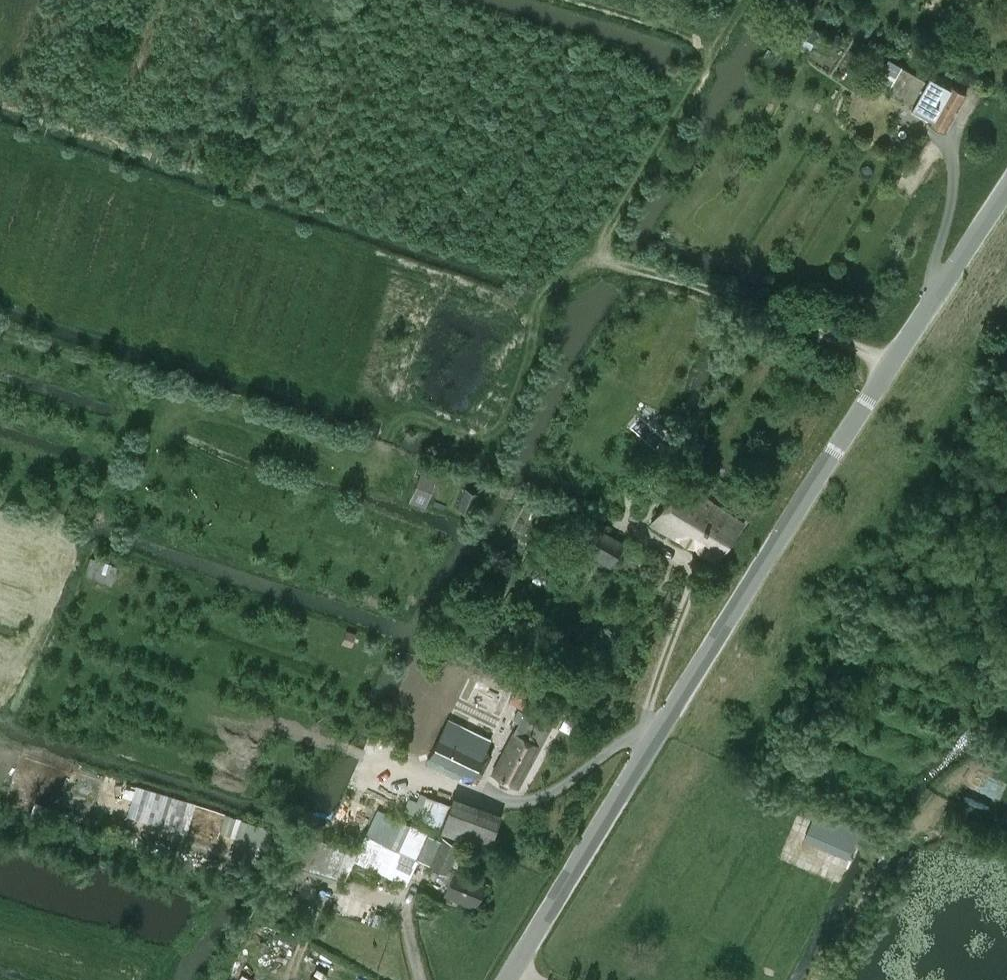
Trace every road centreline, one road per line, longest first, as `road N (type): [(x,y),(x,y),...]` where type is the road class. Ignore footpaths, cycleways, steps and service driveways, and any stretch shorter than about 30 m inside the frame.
road 1 (unclassified): [(502,979),(1006,181)]
road 2 (track): [(712,44),(594,254),(545,291),(534,313),(0,138)]
road 3 (track): [(594,254),(891,364)]
road 4 (track): [(534,313),(509,417),(483,444),(402,420),(381,455)]
road 5 (track): [(741,0),(712,44),(581,0)]

